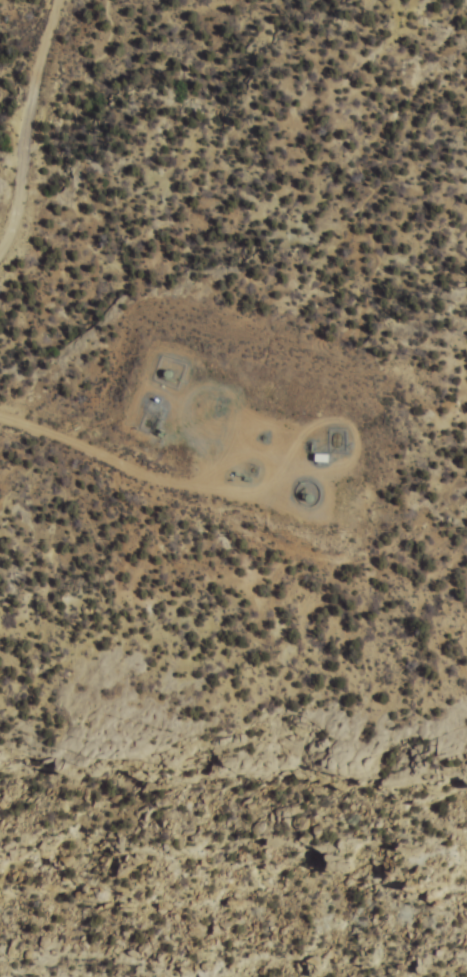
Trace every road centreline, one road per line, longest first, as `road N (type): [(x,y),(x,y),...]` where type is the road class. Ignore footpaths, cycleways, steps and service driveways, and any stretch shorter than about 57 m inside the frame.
road 1 (residential): [(72,0),(57,55),(9,114),(0,162)]

